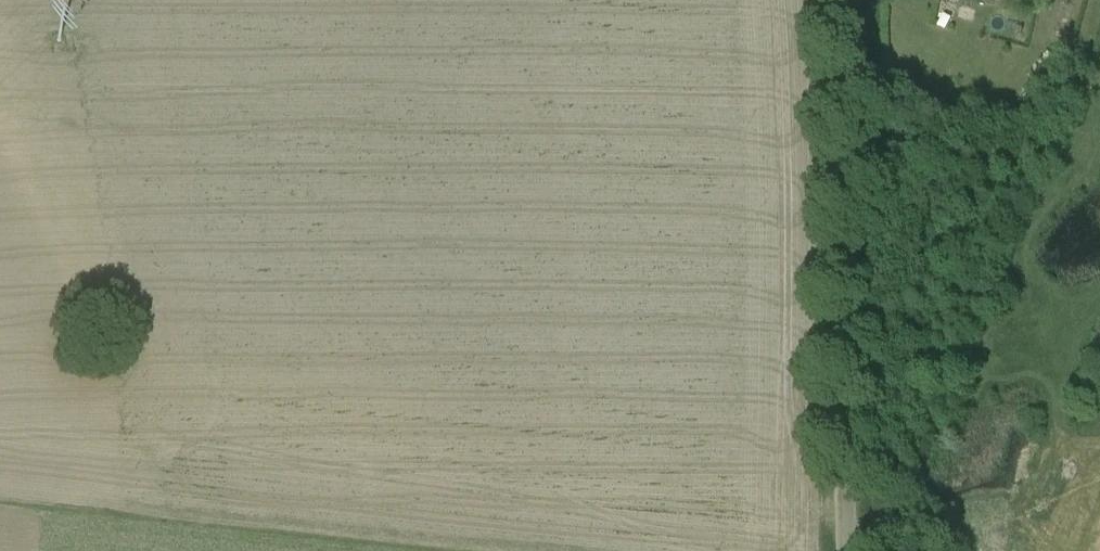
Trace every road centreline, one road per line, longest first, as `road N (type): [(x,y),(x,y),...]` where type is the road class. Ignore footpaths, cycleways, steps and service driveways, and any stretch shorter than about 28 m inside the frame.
road 1 (unclassified): [(850,550),(838,0)]

